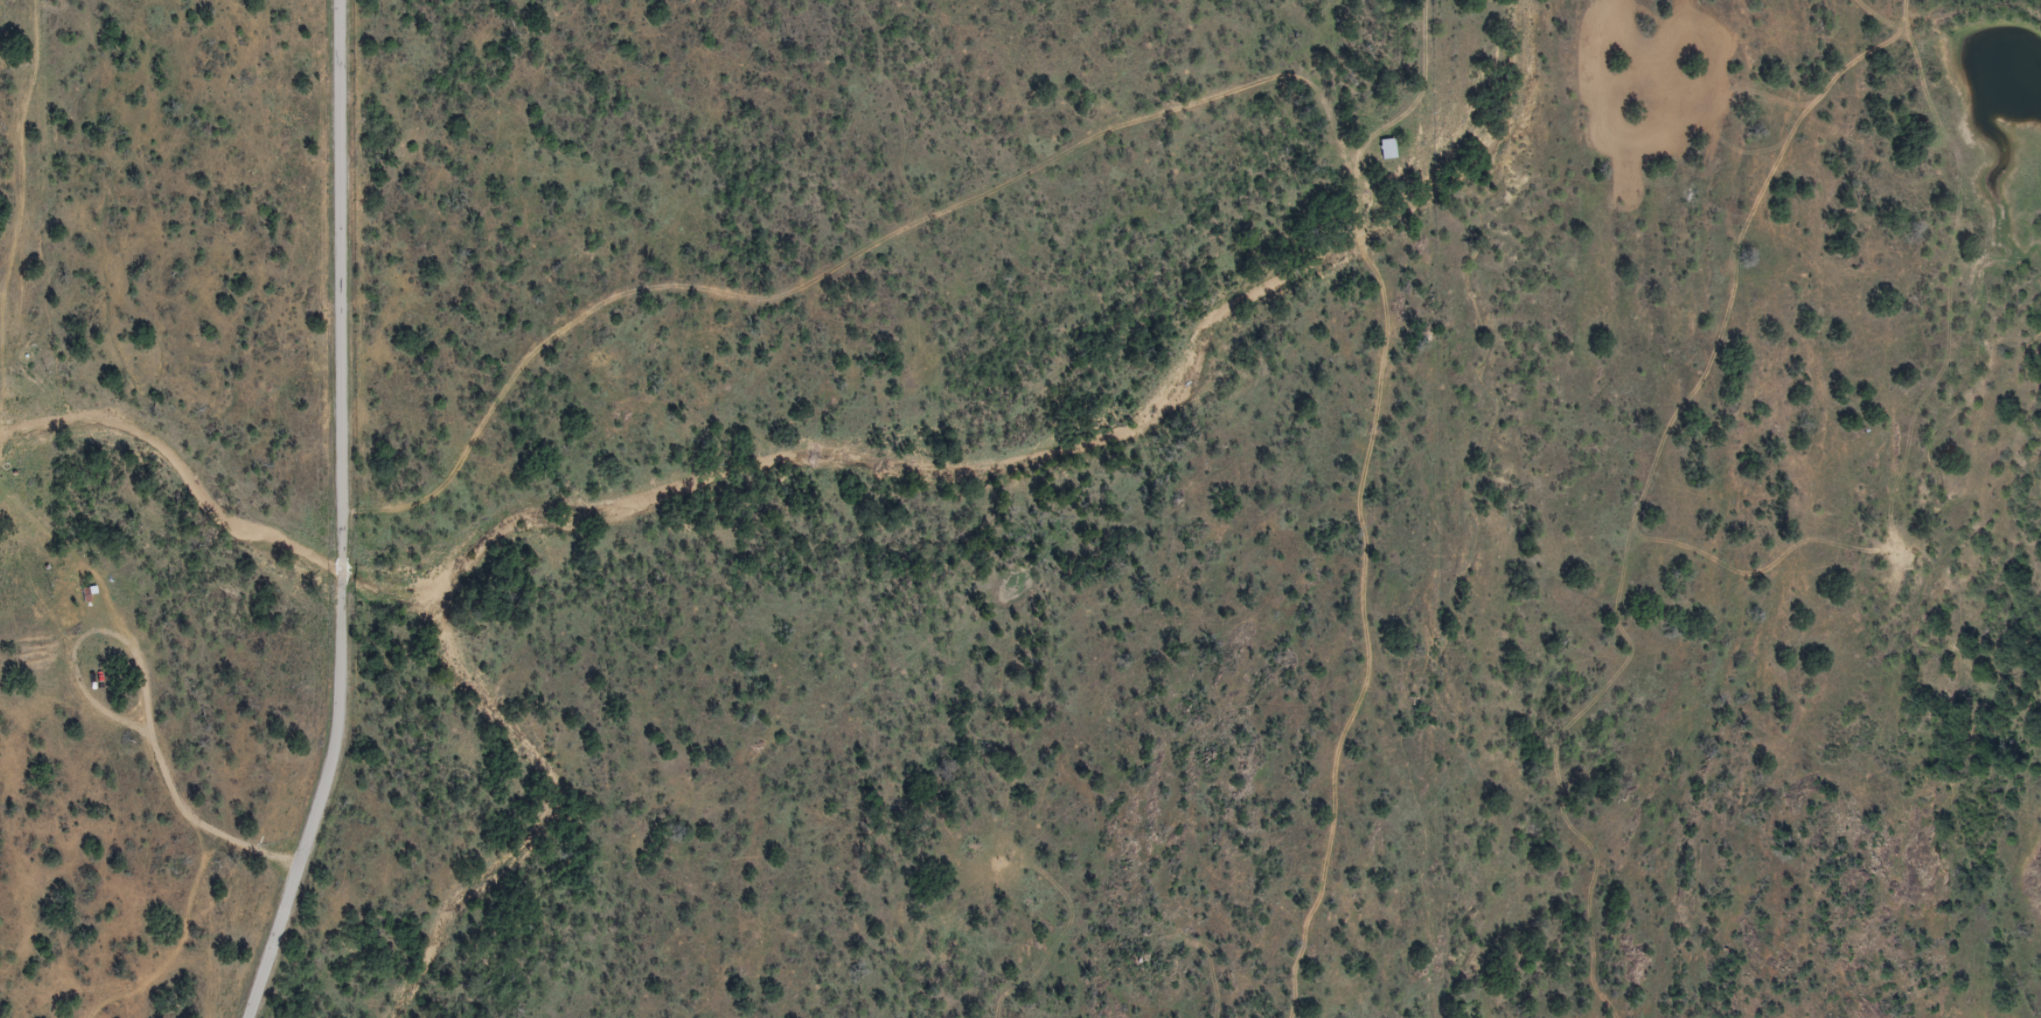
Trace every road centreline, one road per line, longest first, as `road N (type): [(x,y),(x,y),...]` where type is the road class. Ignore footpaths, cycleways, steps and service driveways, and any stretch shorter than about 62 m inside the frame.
road 1 (tertiary): [(248,1017),(327,783),(341,695),(339,0)]

